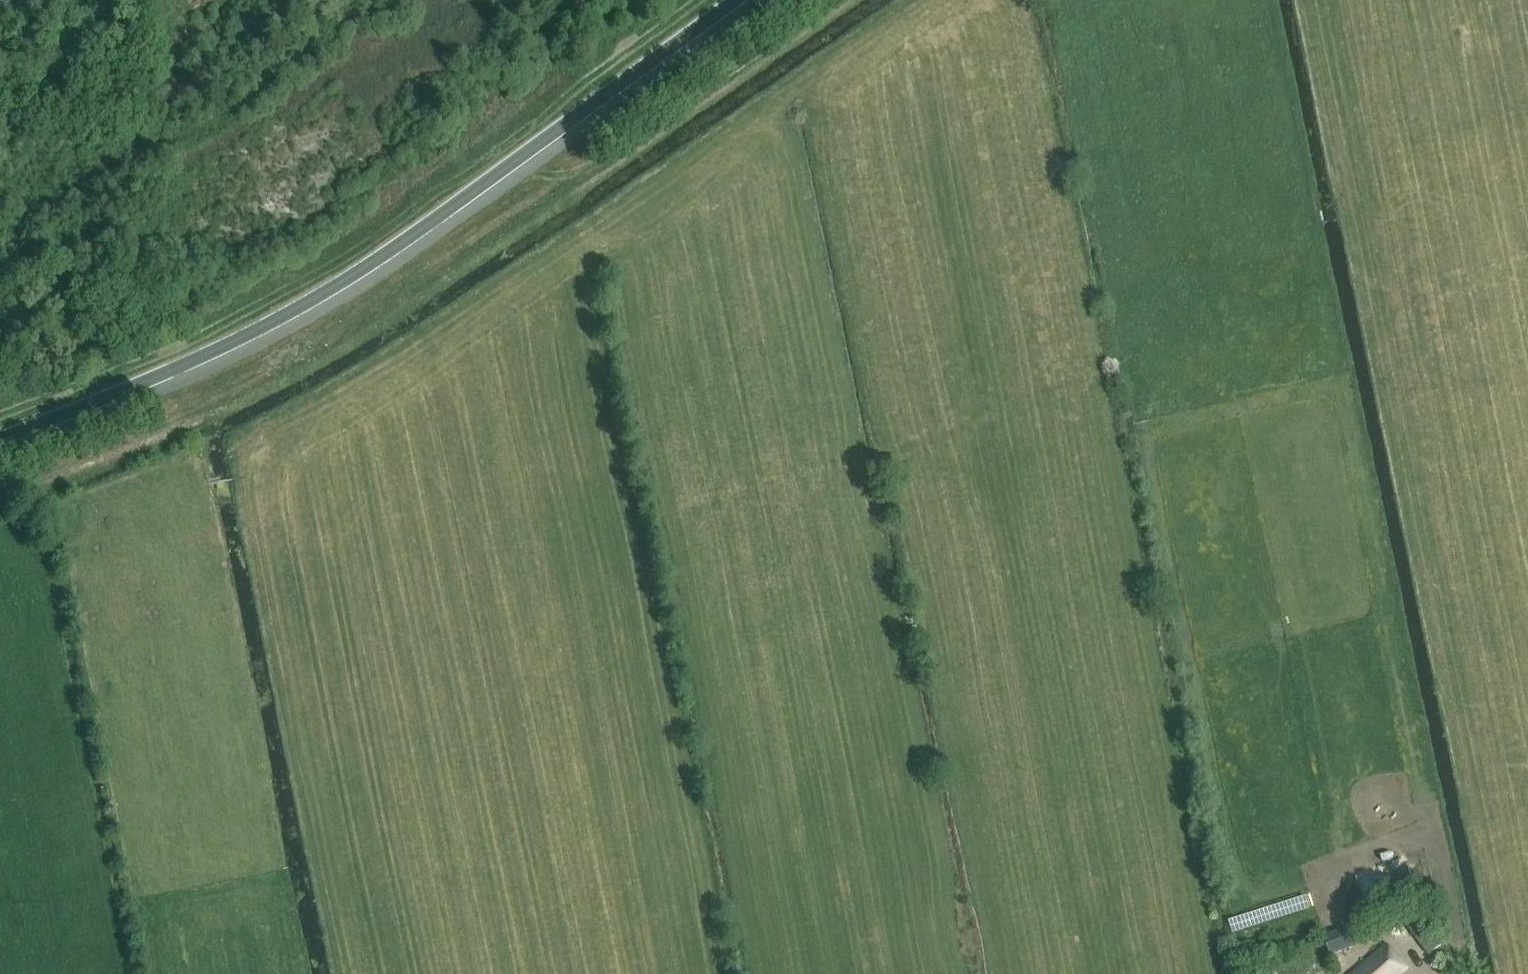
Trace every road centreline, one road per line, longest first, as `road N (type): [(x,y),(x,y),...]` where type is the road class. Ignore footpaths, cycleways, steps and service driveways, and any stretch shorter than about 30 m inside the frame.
road 1 (motorway): [(0,439),(203,354),(338,284),(735,0)]

